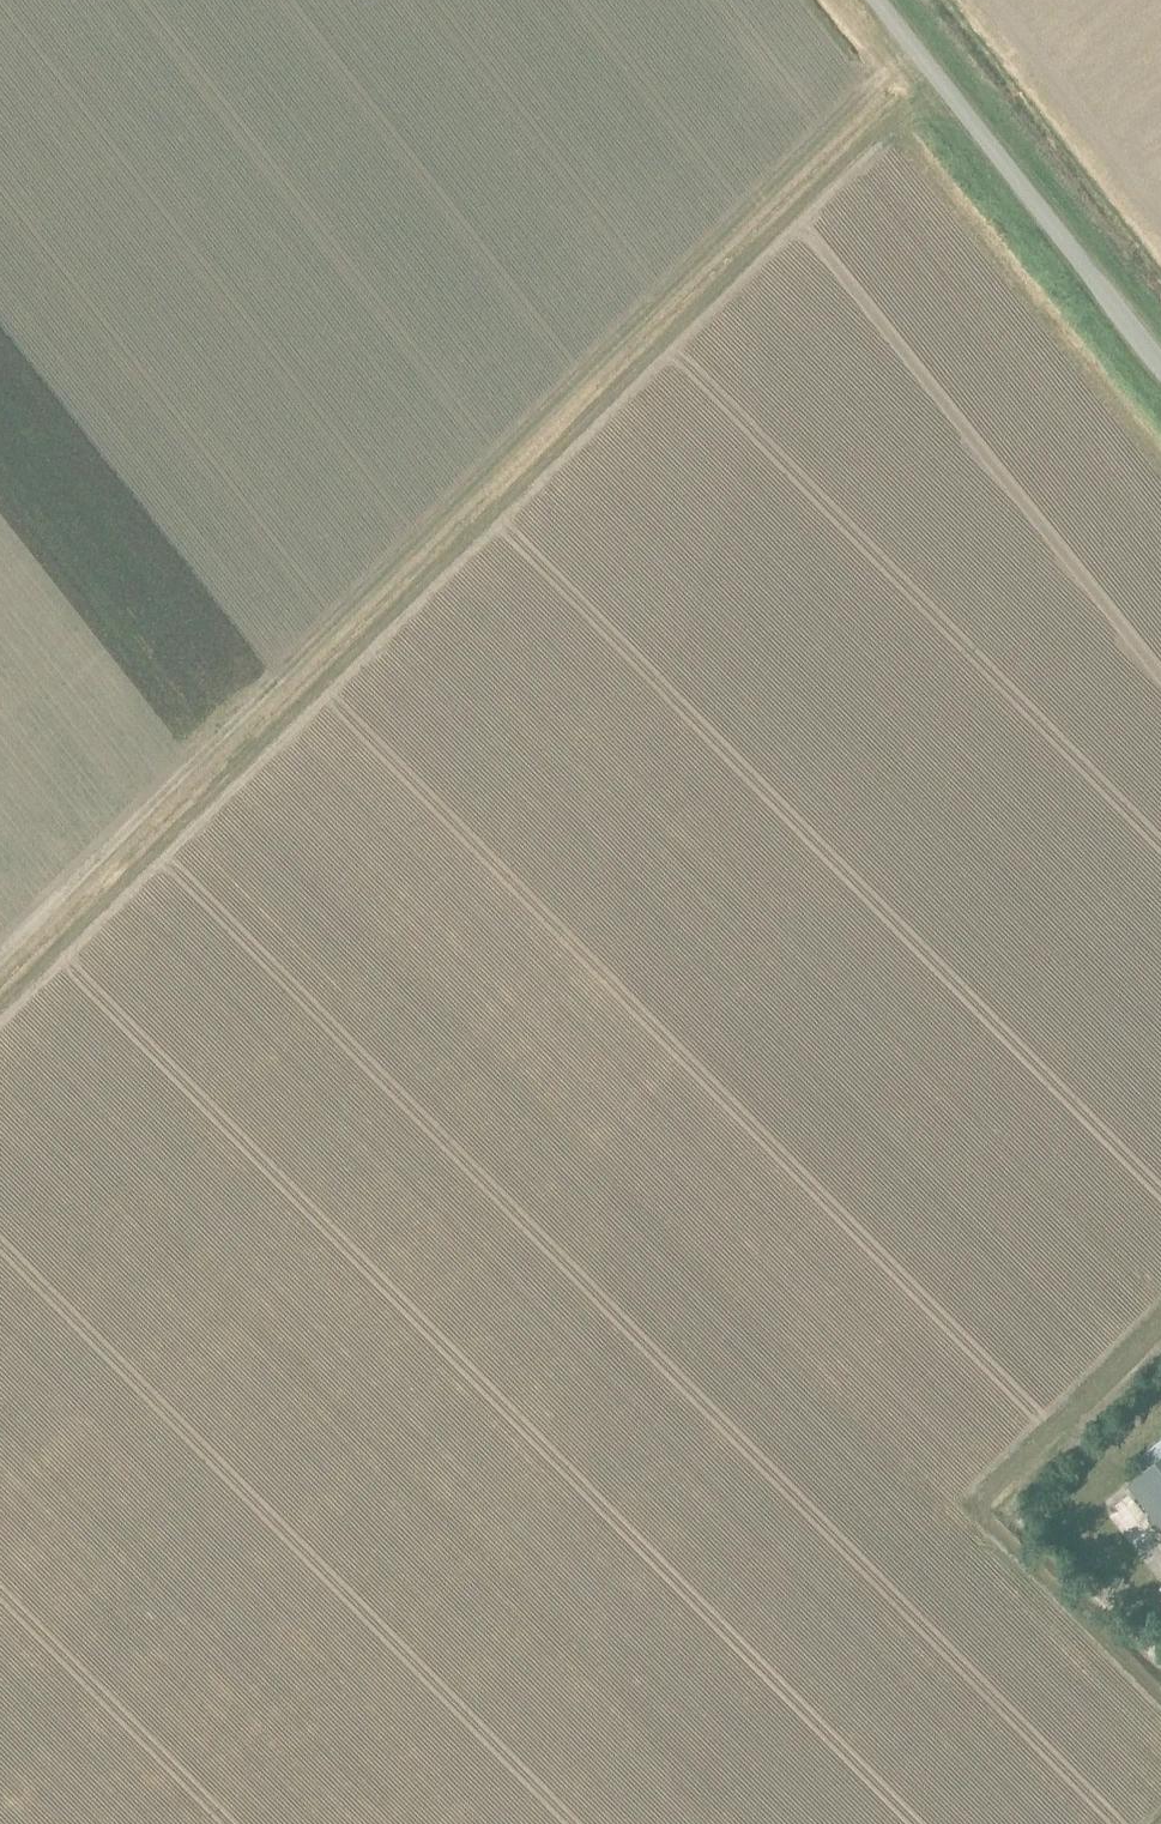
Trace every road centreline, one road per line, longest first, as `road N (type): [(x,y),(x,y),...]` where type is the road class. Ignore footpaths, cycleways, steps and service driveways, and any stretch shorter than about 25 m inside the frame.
road 1 (unclassified): [(1160,381),(864,0)]

